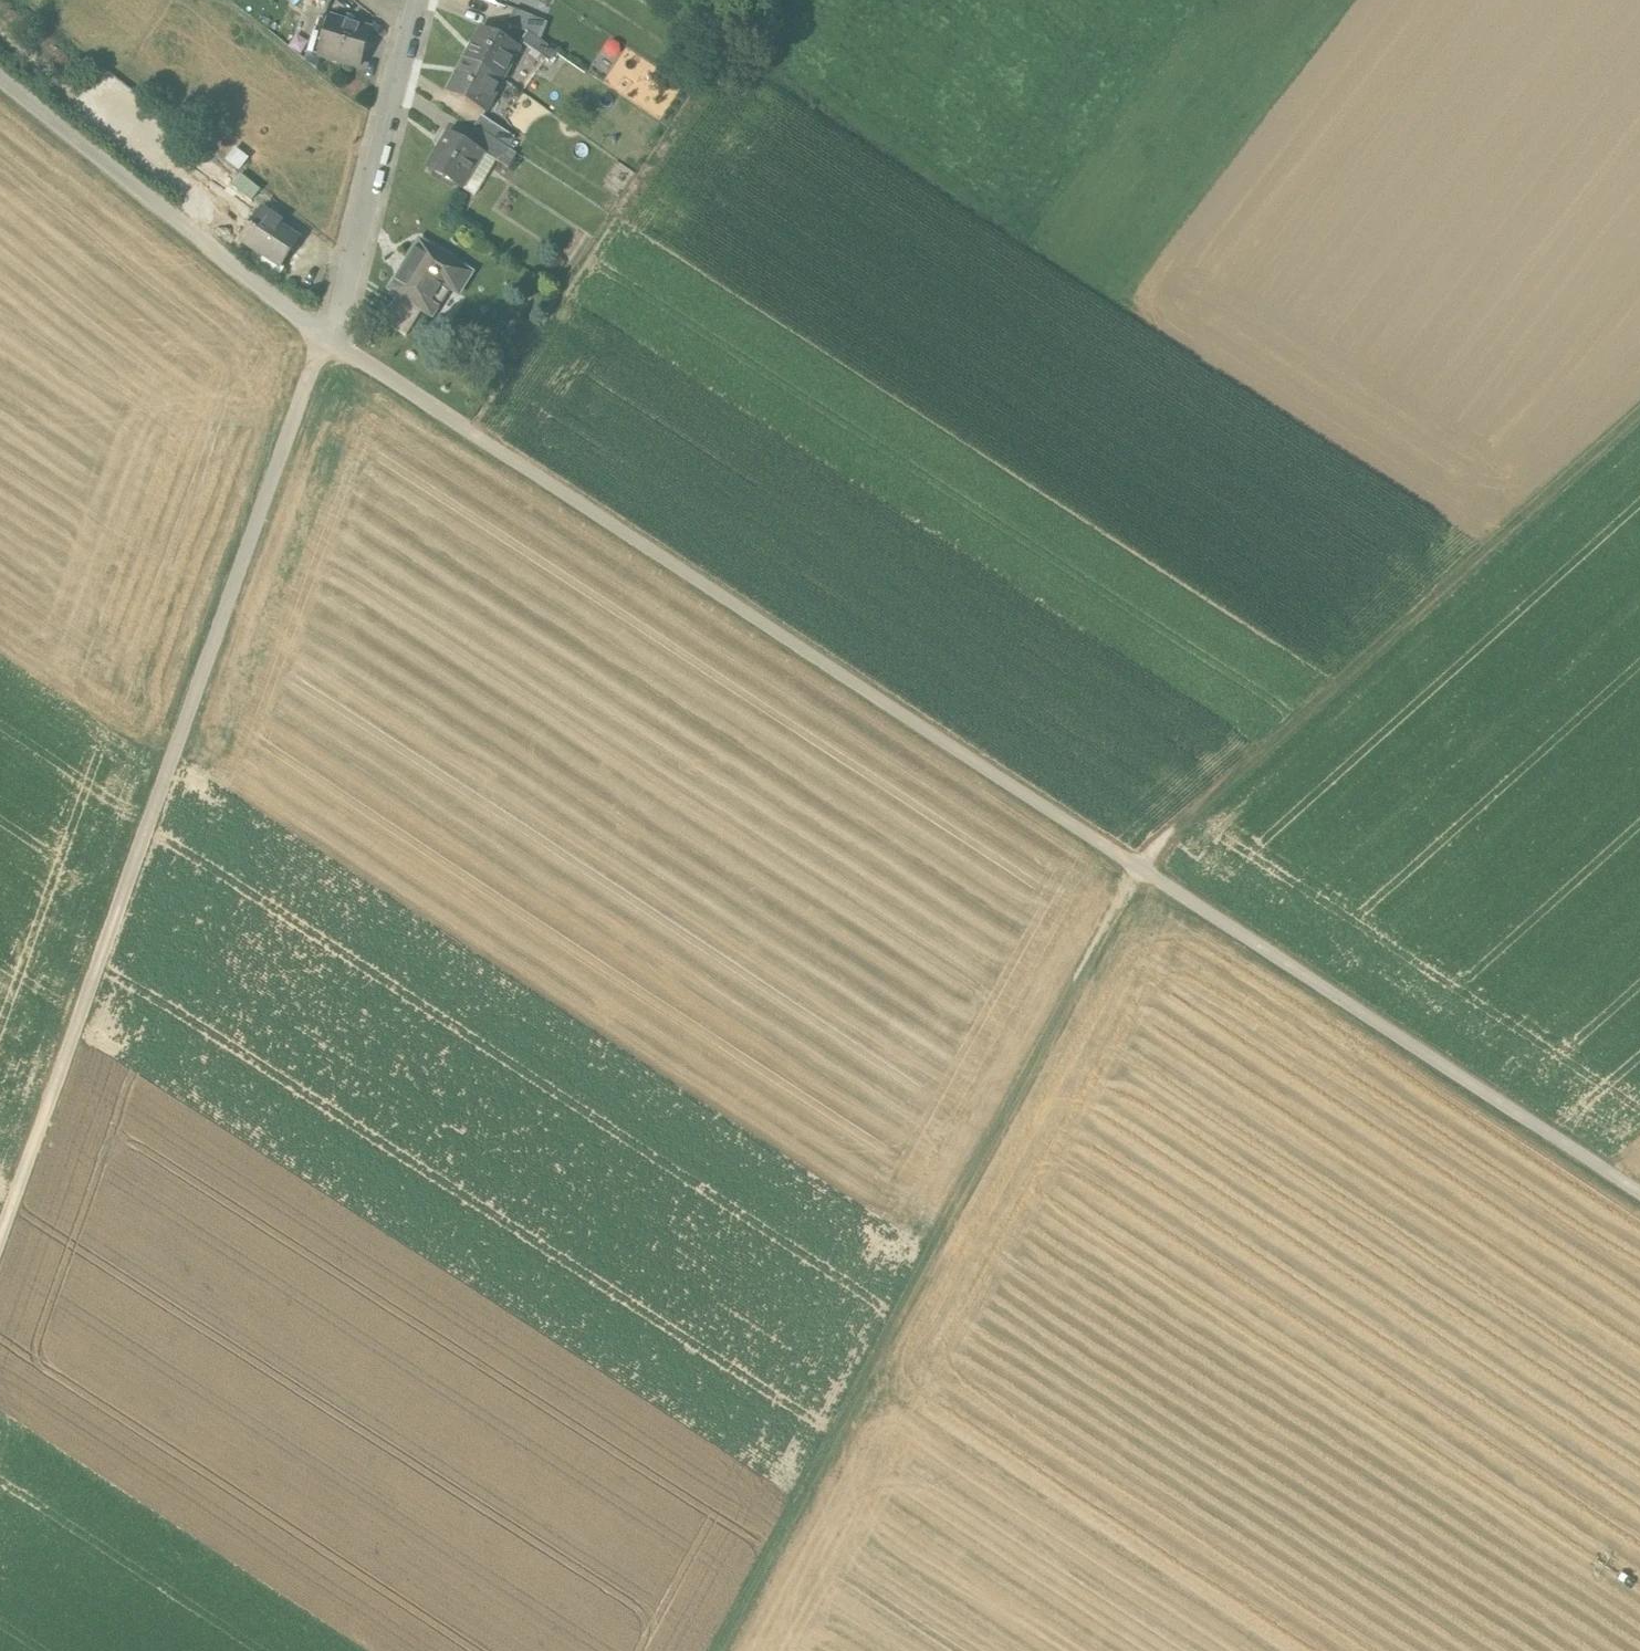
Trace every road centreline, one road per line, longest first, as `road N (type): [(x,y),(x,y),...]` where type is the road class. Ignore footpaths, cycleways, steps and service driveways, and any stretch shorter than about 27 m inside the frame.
road 1 (track): [(0,83),(334,347),(1639,1196)]
road 2 (track): [(1639,417),(1137,869),(721,1650)]
road 3 (track): [(0,1229),(307,378),(334,347)]
road 4 (residential): [(416,0),(334,347)]

